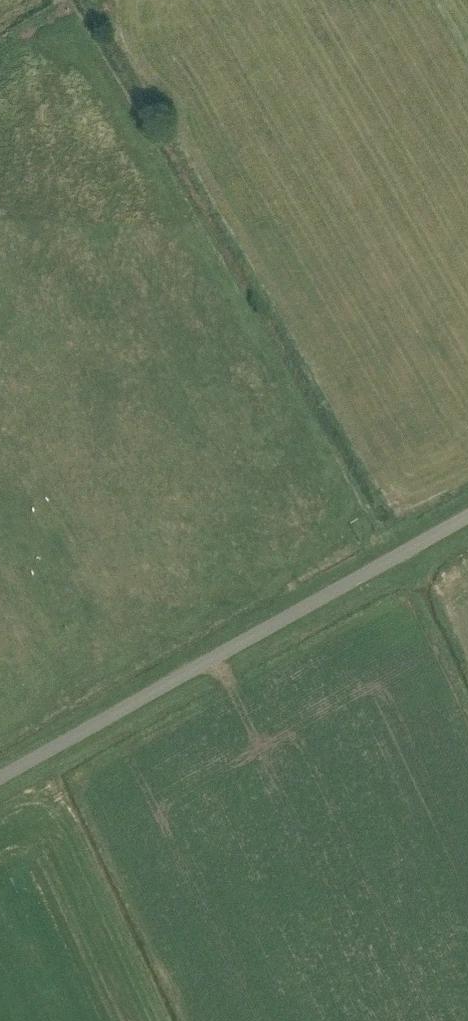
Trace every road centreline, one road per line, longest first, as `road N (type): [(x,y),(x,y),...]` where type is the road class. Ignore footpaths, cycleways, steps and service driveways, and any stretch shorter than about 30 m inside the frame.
road 1 (unclassified): [(0,775),(467,515)]

